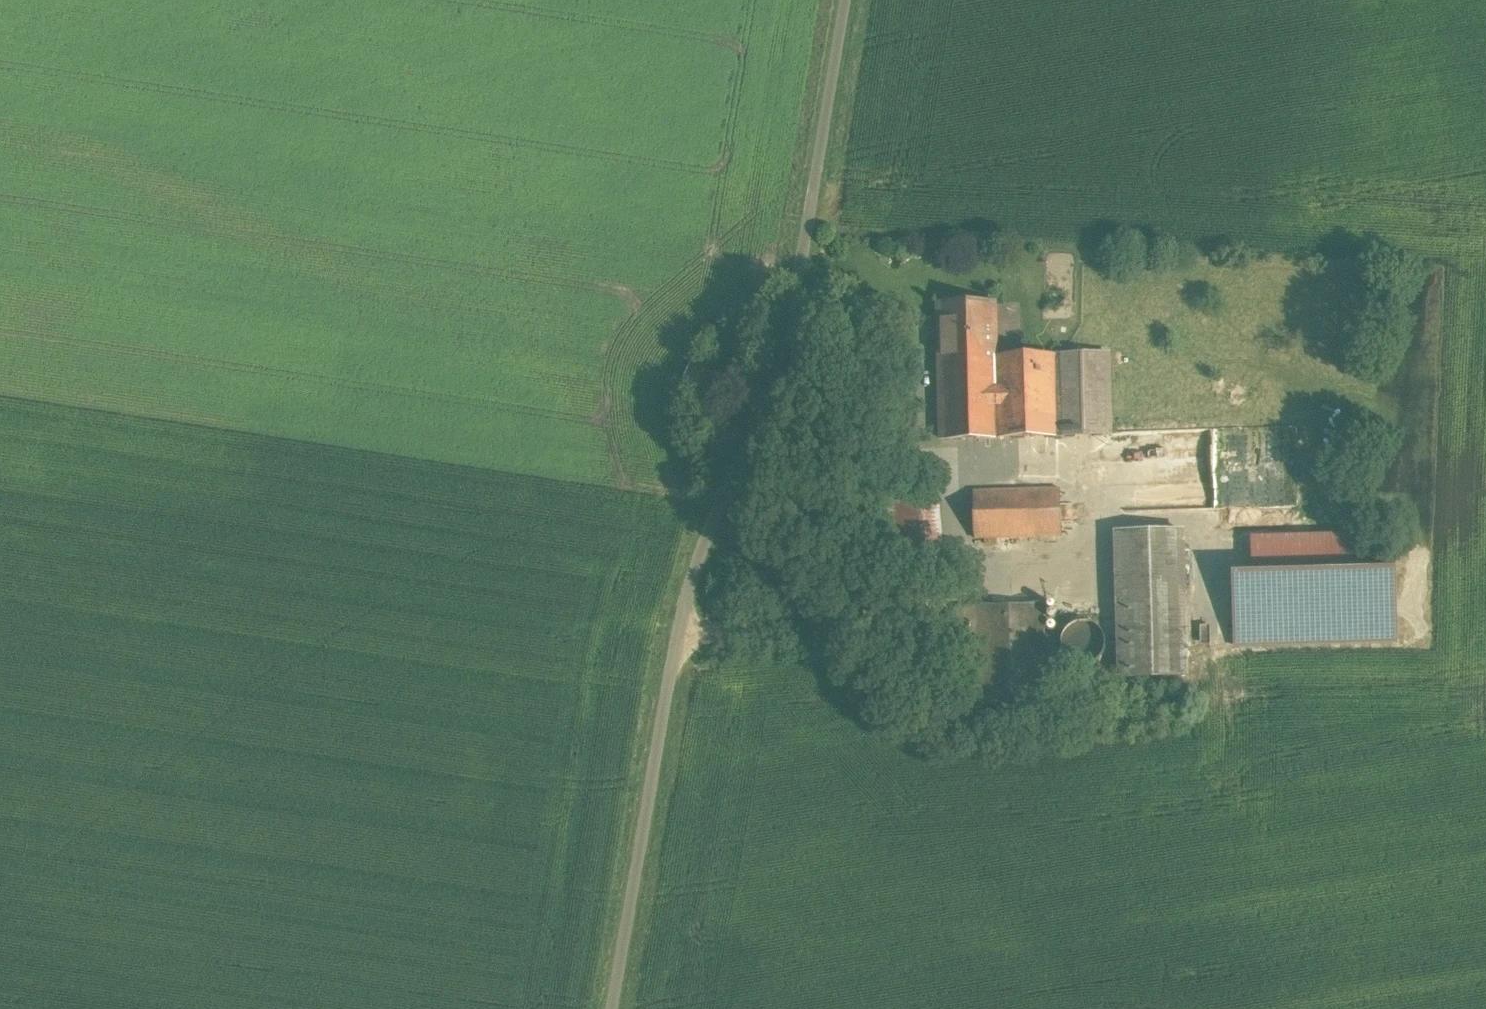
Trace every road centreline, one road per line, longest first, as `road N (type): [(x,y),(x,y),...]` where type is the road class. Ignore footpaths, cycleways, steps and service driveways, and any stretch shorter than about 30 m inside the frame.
road 1 (unclassified): [(844,0),(797,290),(684,584),(613,1008)]

